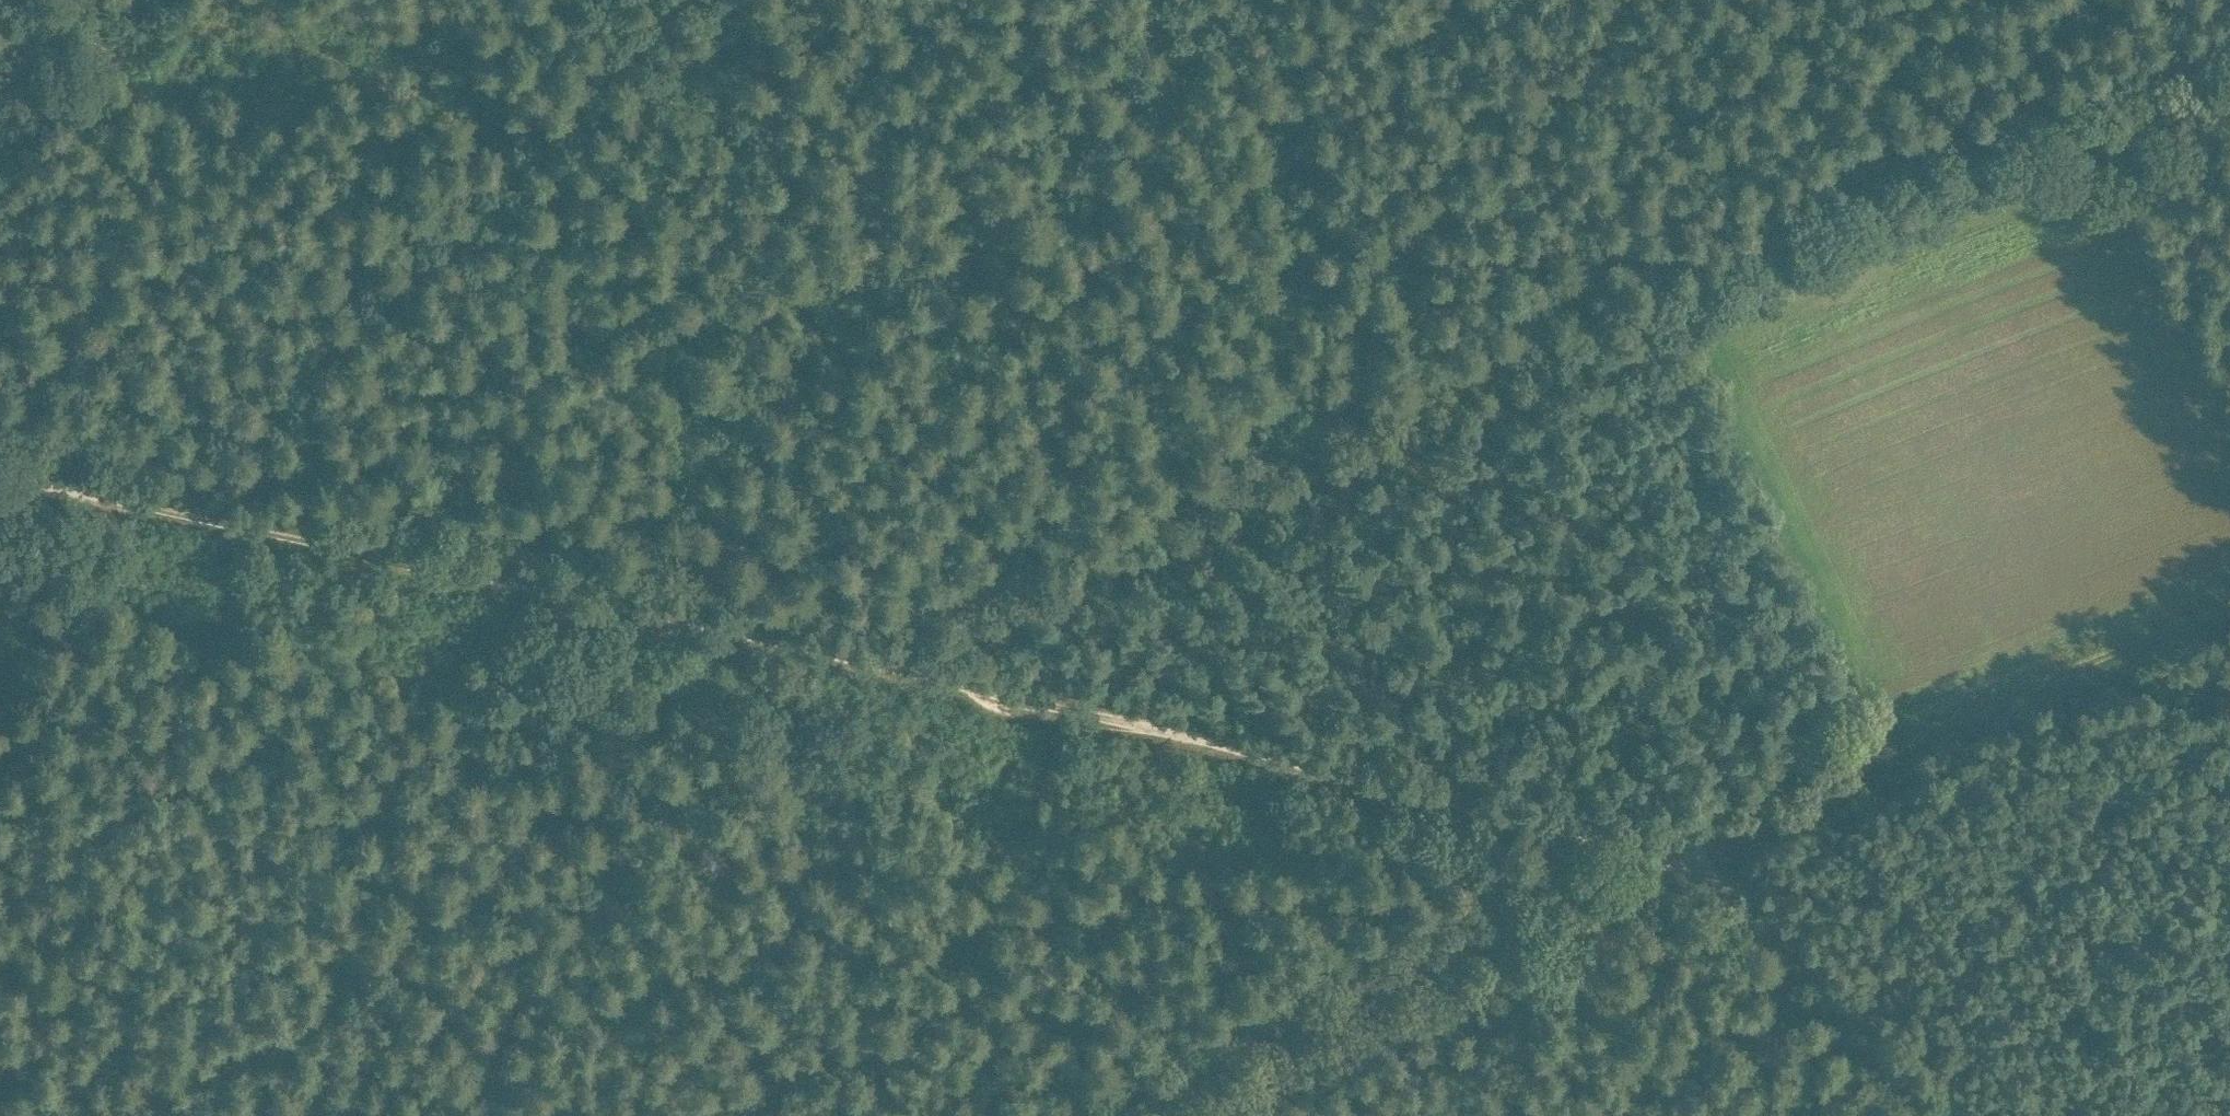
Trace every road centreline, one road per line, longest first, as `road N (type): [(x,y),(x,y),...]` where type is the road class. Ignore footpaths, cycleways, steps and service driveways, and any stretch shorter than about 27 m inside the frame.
road 1 (track): [(919,670),(1676,862)]
road 2 (unclassified): [(1063,1115),(1553,906),(1676,862)]
road 3 (track): [(2229,604),(1864,757),(1768,807),(1707,866)]
road 4 (track): [(57,486),(601,601)]
road 5 (unclassified): [(1963,1115),(1799,928),(1707,866),(1676,862)]
road 6 (track): [(601,601),(919,670)]

